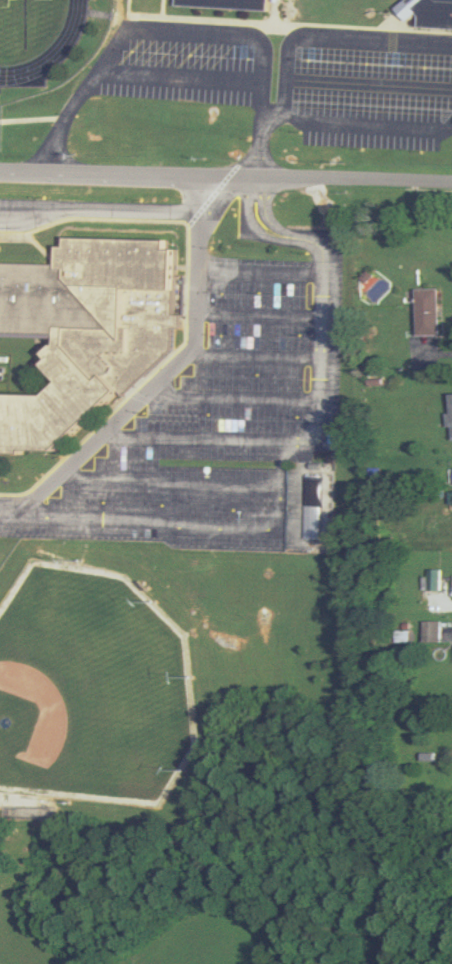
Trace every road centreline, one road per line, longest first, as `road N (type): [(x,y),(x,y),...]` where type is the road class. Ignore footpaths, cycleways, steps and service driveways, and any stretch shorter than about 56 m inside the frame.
road 1 (residential): [(451,182),(0,168)]

